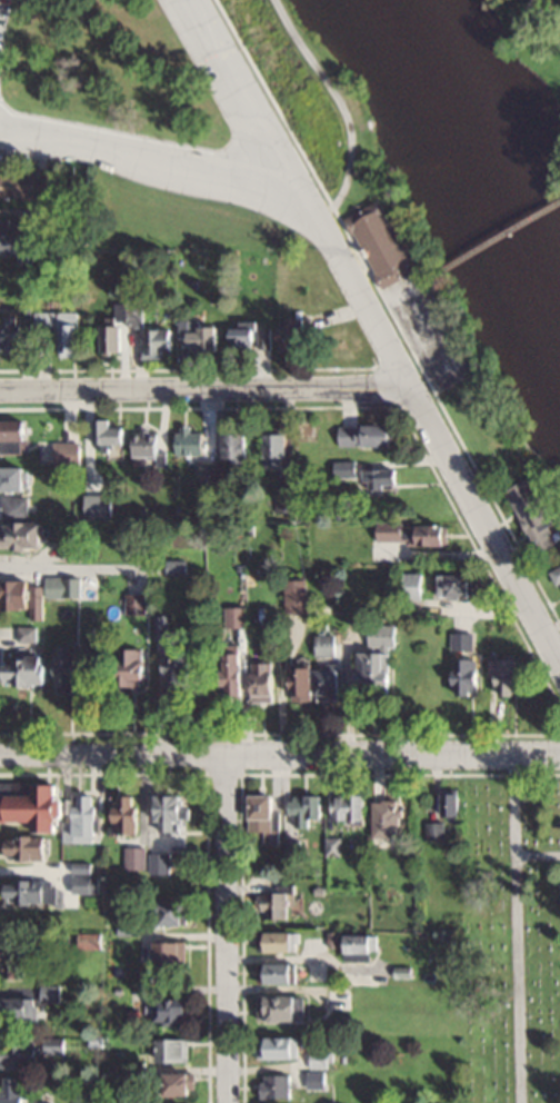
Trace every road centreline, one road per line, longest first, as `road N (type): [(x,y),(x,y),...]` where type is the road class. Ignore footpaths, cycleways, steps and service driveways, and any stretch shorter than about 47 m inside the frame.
road 1 (residential): [(0,756),(559,756)]
road 2 (residential): [(298,187),(559,661)]
road 3 (residential): [(411,386),(0,389)]
road 4 (residential): [(226,755),(229,1102)]
road 5 (residential): [(0,132),(298,187)]

